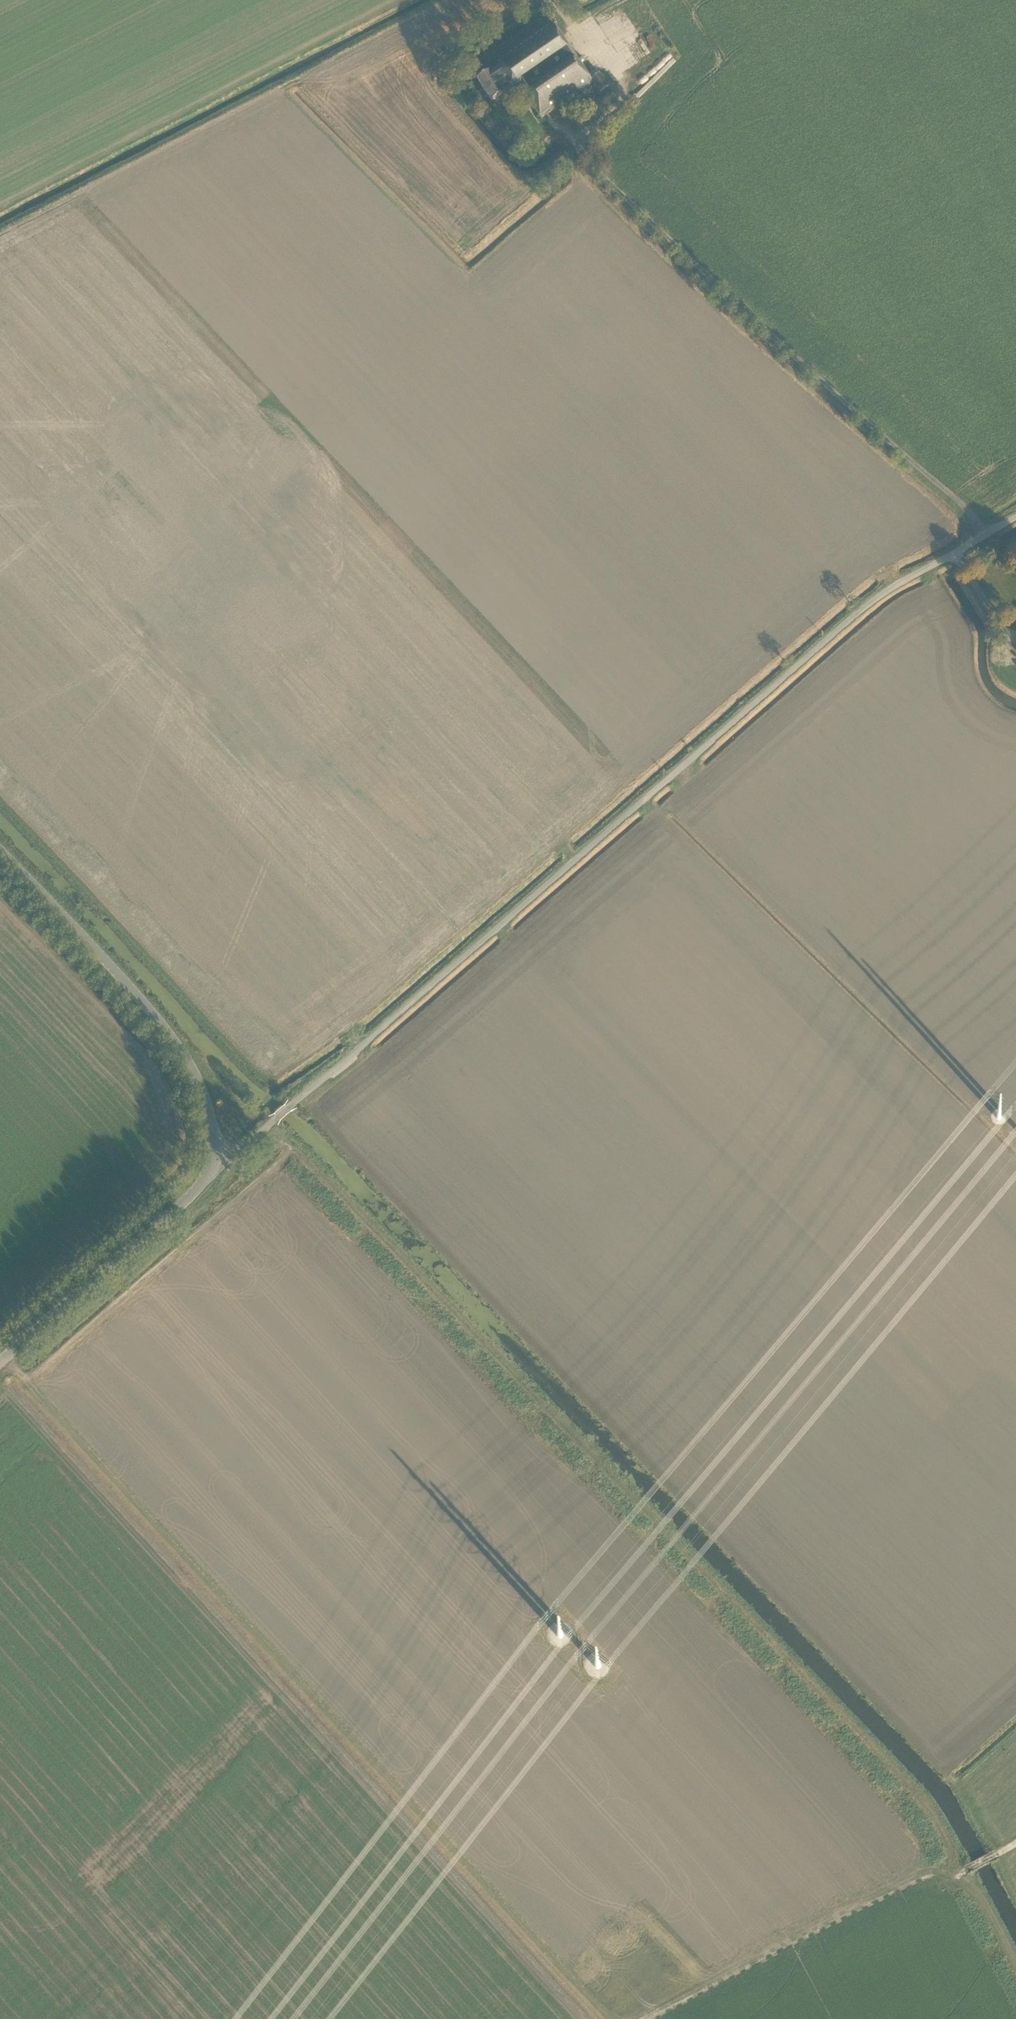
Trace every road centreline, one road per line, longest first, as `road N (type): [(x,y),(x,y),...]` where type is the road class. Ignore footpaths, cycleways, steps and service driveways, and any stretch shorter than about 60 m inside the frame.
road 1 (unclassified): [(1015,520),(865,608),(294,1104)]
road 2 (tertiary): [(215,1152),(209,1110),(186,1057),(0,853)]
road 3 (tertiary): [(0,1361),(197,1190),(215,1152)]

